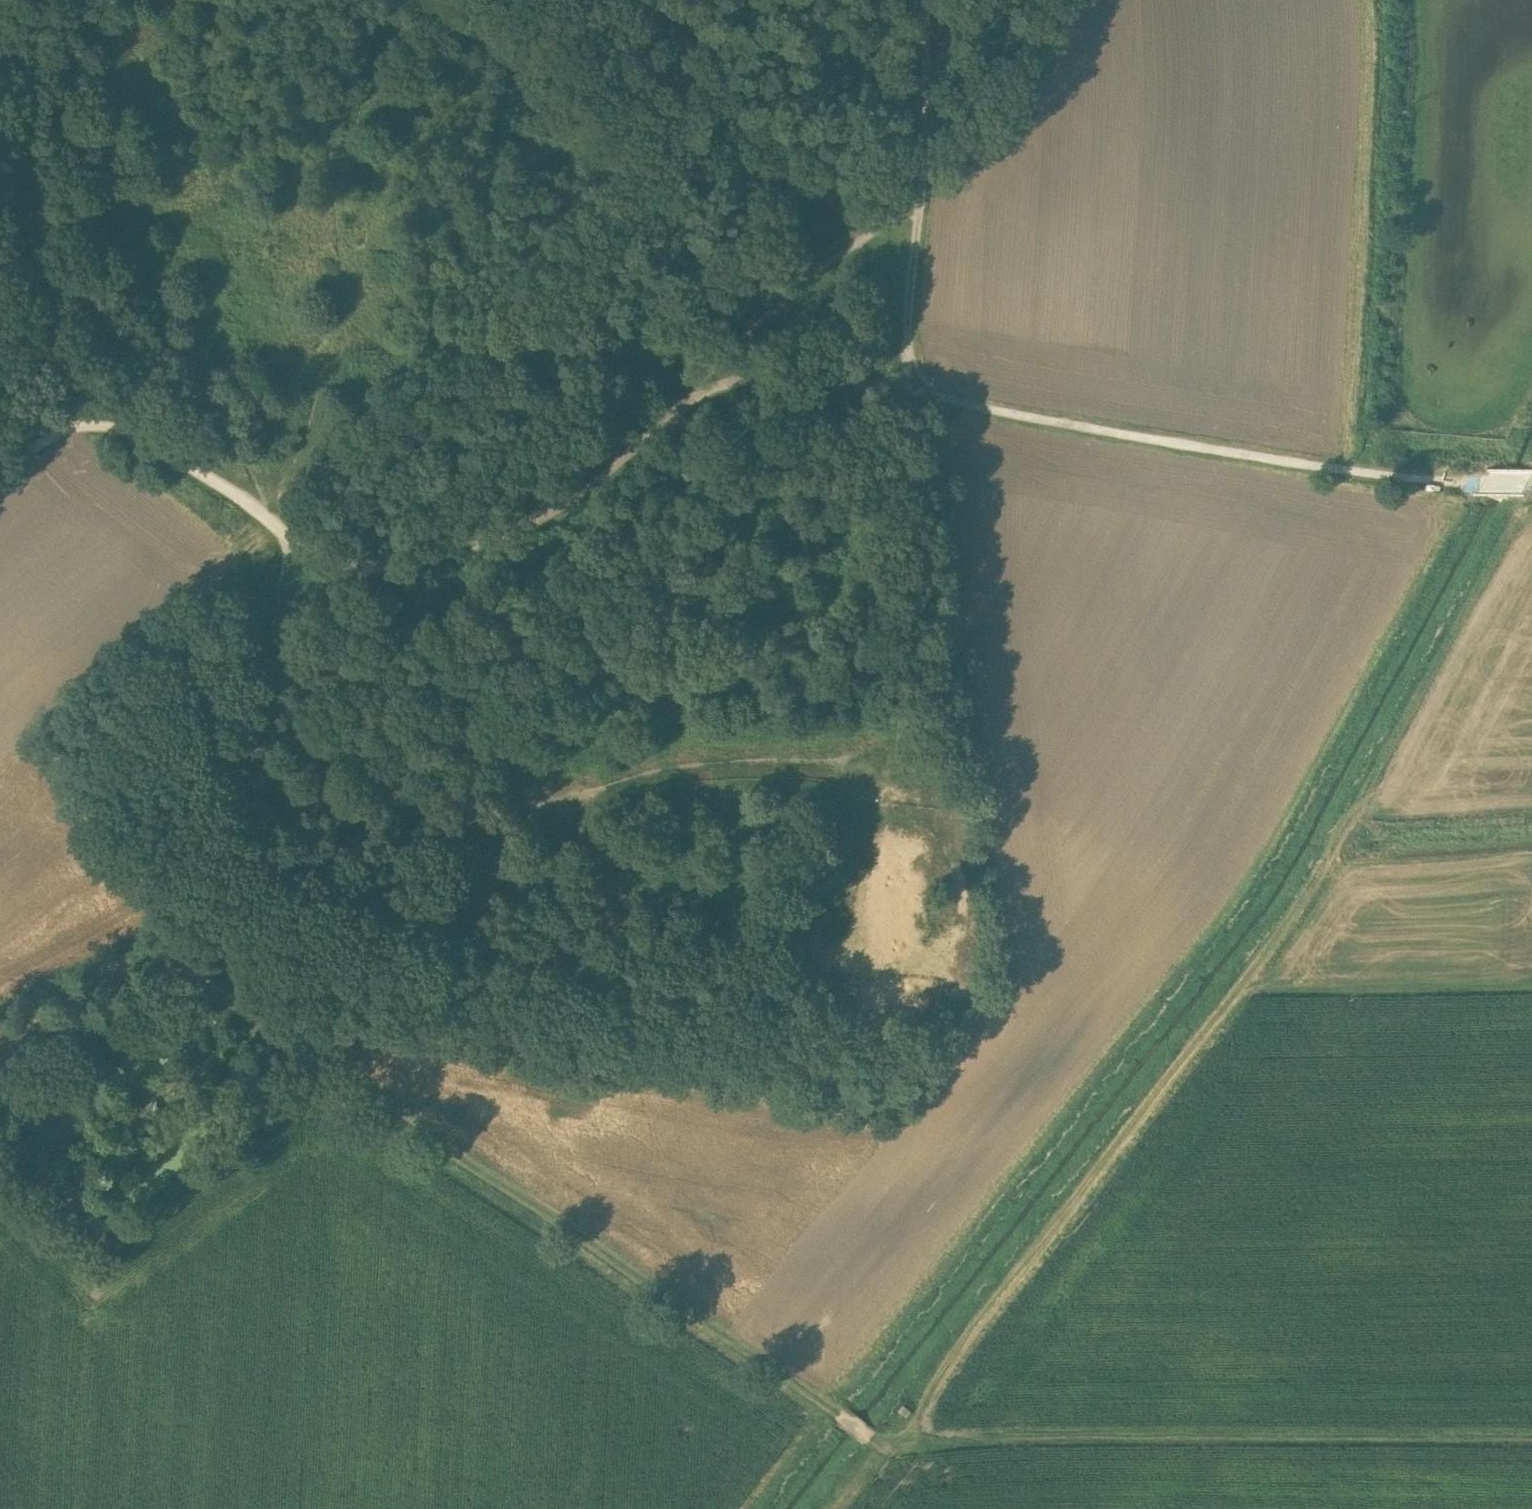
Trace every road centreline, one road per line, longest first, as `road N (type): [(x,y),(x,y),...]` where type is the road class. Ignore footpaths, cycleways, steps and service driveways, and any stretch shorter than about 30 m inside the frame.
road 1 (track): [(0,1076),(175,979),(202,974),(880,1441)]
road 2 (track): [(0,480),(48,442),(104,427),(159,446),(336,562),(399,565),(571,503),(710,383),(776,376),(916,396)]
road 3 (track): [(916,396),(1336,470),(1531,482)]
road 4 (track): [(920,0),(920,201),(901,330),(916,396)]

